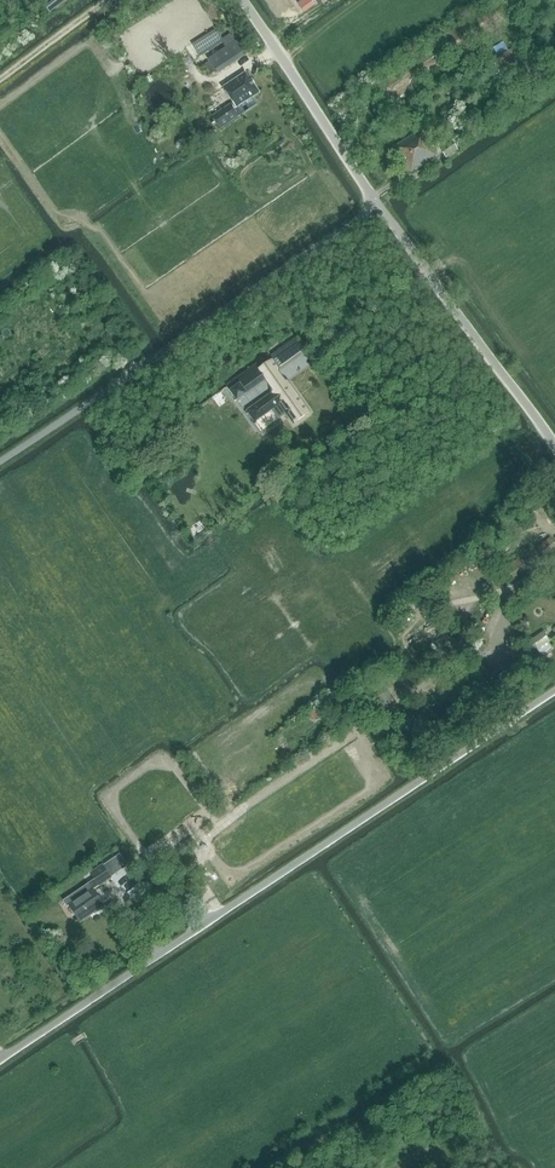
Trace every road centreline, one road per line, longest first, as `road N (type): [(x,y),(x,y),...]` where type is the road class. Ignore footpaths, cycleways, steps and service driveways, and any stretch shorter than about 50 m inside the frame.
road 1 (unclassified): [(0,1059),(554,694)]
road 2 (unclassified): [(0,462),(379,205)]
road 3 (unclassified): [(554,447),(379,205)]
road 4 (unclassified): [(379,205),(243,0)]
road 5 (track): [(0,77),(107,0)]

